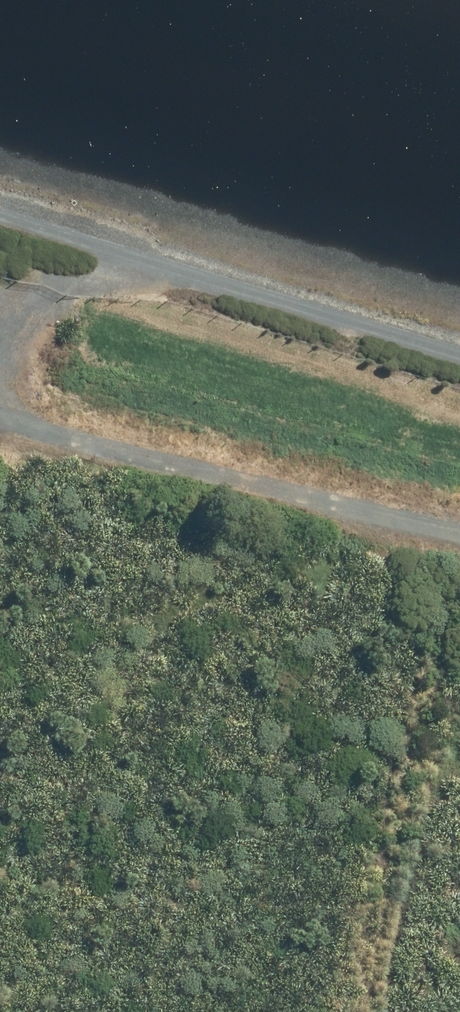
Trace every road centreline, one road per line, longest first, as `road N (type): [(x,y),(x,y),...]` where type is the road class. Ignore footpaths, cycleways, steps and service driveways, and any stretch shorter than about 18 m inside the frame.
road 1 (track): [(459,536),(96,448),(0,414)]
road 2 (track): [(365,1011),(398,836),(459,594)]
road 3 (track): [(0,322),(130,255)]

